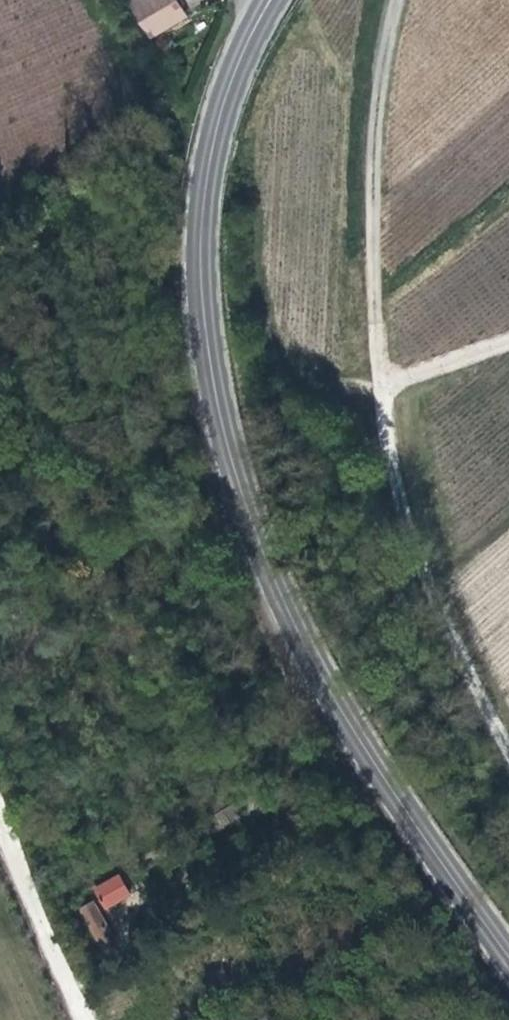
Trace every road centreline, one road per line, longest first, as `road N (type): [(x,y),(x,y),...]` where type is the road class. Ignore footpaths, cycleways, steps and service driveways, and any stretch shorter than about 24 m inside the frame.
road 1 (primary): [(508,959),(330,690),(258,538),(221,417),(200,272),(204,198),(235,64),(269,0)]
road 2 (track): [(508,742),(484,704),(403,519),(389,452),(373,272),(374,131),(396,0)]
road 3 (unclassified): [(0,825),(86,1019)]
road 4 (track): [(380,383),(508,338)]

